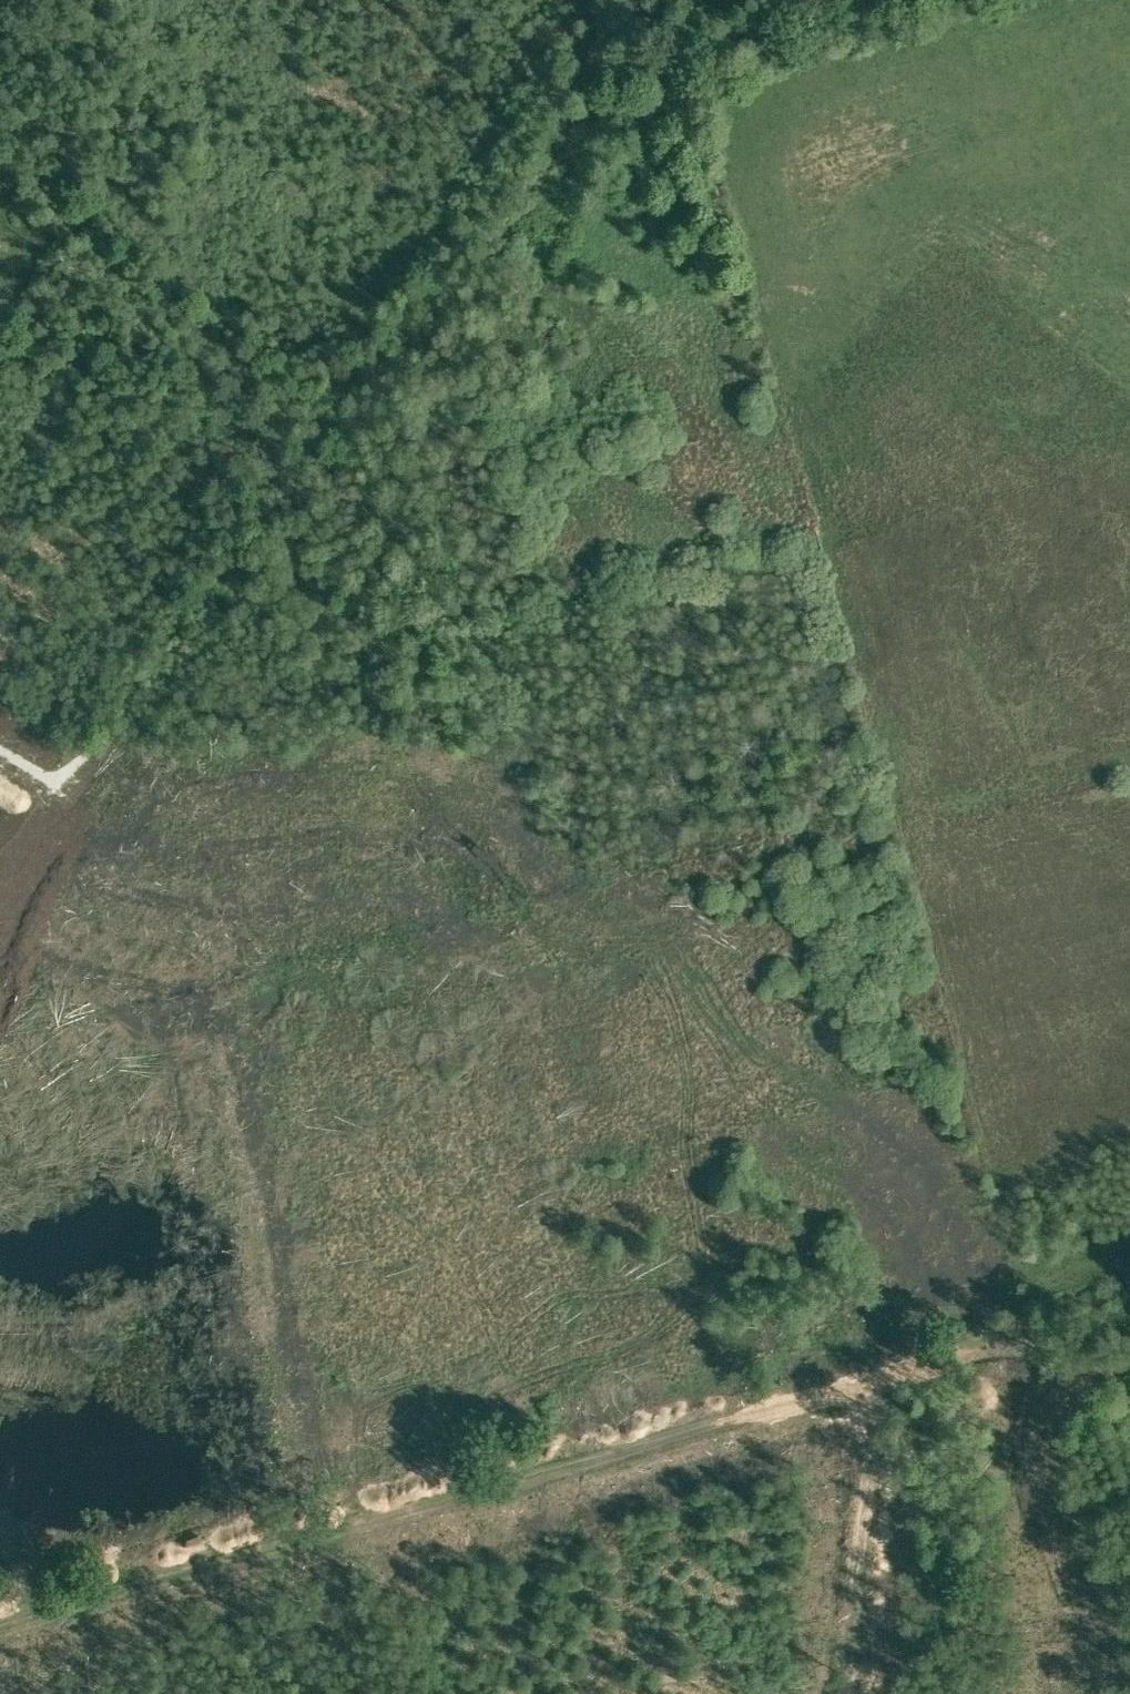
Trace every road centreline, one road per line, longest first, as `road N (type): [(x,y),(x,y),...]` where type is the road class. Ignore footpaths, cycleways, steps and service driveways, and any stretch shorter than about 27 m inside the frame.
road 1 (track): [(0,1614),(875,1379)]
road 2 (track): [(848,1693),(875,1379)]
road 3 (track): [(870,0),(630,65),(602,35)]
road 4 (track): [(875,1379),(1129,1306)]

